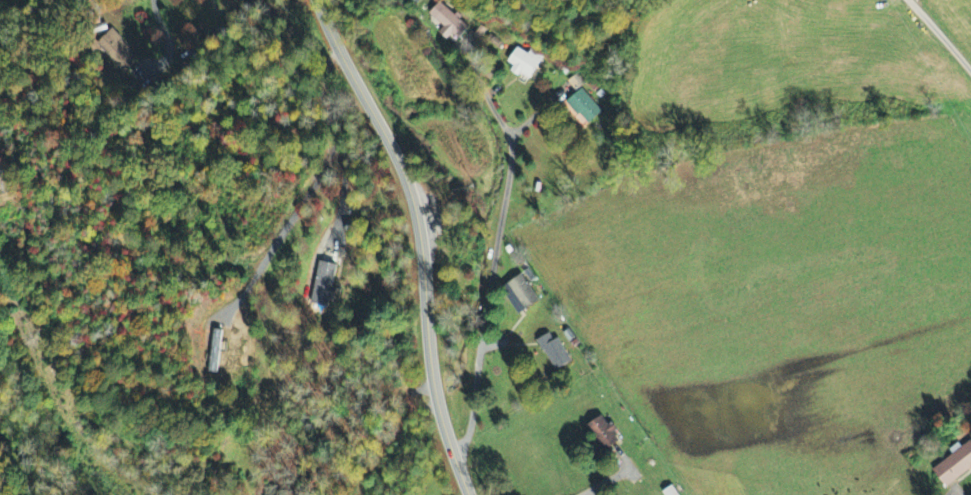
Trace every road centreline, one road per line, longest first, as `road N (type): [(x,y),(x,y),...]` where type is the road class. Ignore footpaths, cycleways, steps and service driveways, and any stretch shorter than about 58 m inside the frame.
road 1 (residential): [(469,494),(433,384),(414,203),(315,0)]
road 2 (residential): [(452,453),(464,444),(472,414),(512,145),(478,86)]
road 3 (residential): [(338,50),(318,89),(338,145),(262,263)]

